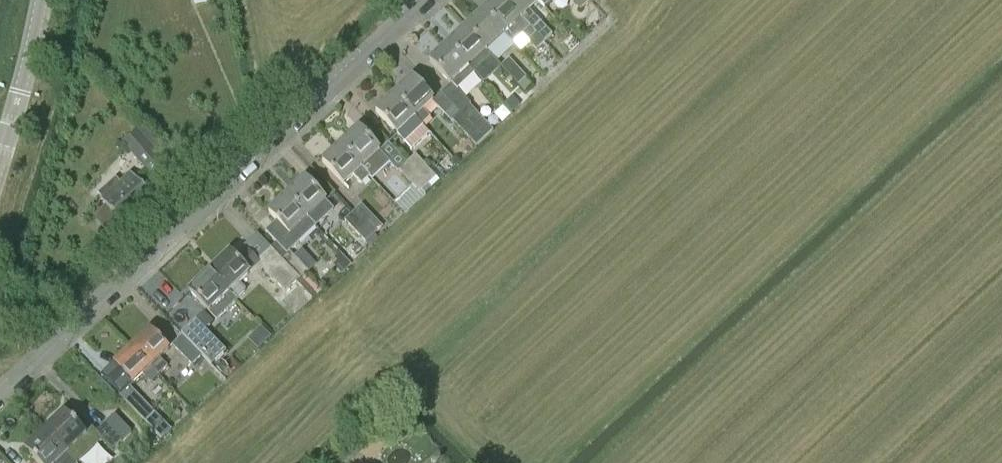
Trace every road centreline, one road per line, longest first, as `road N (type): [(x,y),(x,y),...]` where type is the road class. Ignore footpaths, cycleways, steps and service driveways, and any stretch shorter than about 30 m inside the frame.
road 1 (residential): [(0,395),(424,0)]
road 2 (tertiary): [(0,160),(41,0)]

